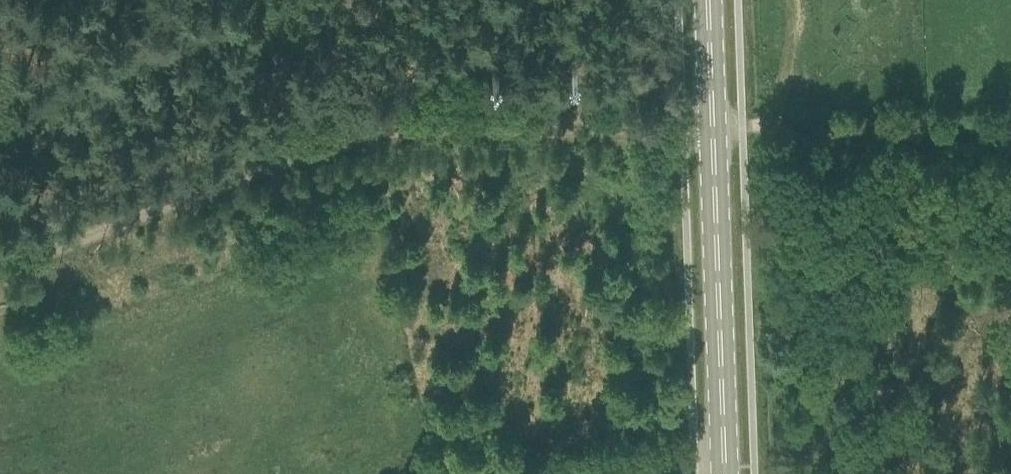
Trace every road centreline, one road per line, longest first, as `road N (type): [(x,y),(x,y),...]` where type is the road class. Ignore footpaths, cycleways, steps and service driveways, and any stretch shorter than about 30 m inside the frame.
road 1 (unclassified): [(0,252),(257,148),(340,130),(717,130)]
road 2 (primary): [(727,473),(717,130)]
road 3 (track): [(1010,129),(717,130)]
road 4 (primary): [(717,130),(712,0)]

